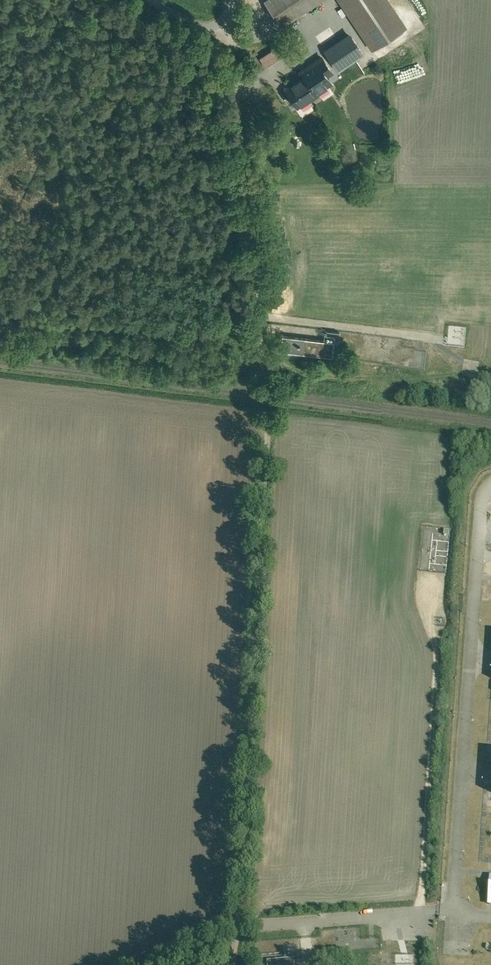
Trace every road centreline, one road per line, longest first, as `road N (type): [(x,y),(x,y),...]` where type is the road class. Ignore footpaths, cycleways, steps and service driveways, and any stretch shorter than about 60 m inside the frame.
road 1 (unclassified): [(234,964),(269,437)]
road 2 (unclassified): [(237,0),(234,49),(139,0)]

